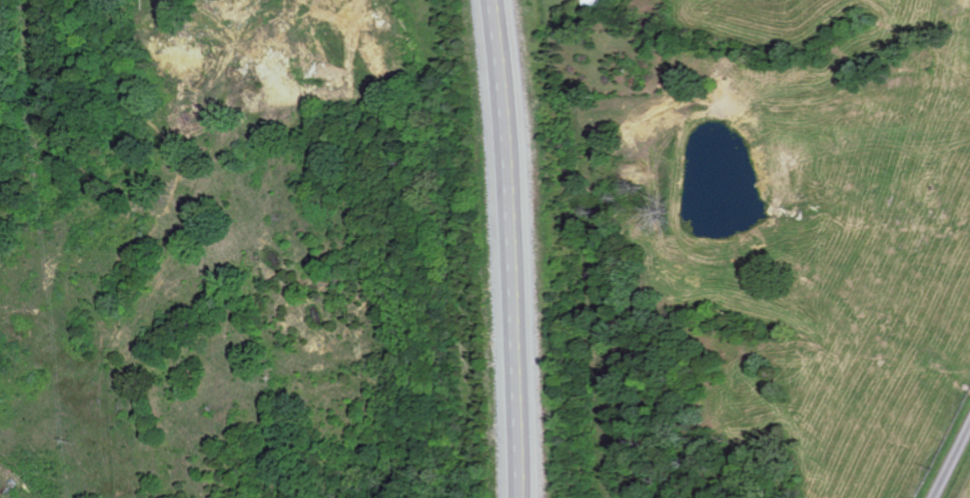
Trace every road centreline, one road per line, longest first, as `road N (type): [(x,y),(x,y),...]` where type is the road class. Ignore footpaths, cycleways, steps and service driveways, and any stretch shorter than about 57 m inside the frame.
road 1 (trunk): [(496,0),(521,251),(529,497)]

